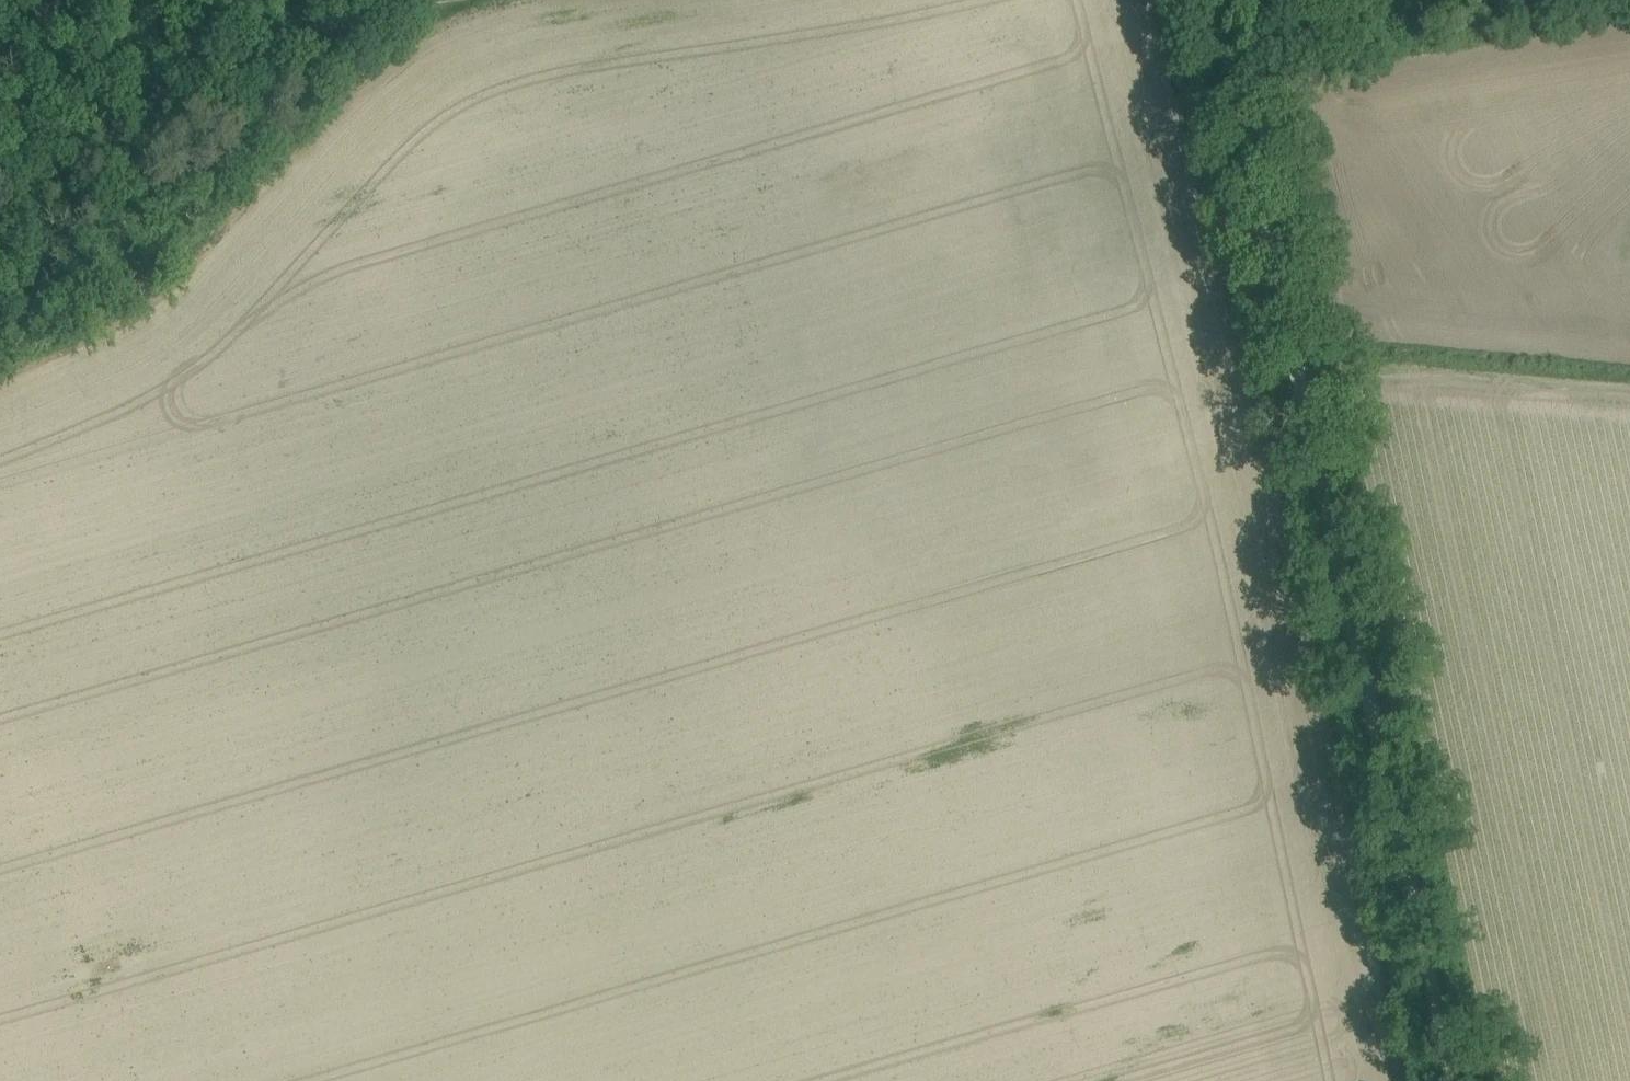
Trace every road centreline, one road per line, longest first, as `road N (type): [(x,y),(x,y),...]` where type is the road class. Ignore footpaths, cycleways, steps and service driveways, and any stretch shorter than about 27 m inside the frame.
road 1 (track): [(1207,0),(1457,1080)]
road 2 (track): [(0,19),(210,37),(423,16)]

